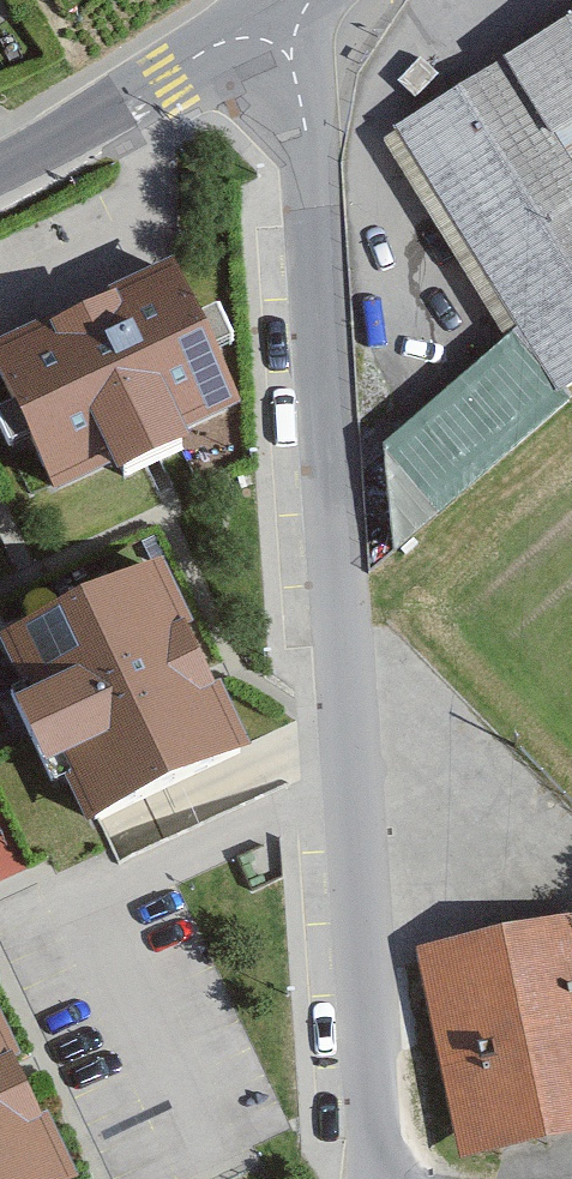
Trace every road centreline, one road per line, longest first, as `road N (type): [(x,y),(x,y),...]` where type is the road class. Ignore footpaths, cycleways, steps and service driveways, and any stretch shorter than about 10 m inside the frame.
road 1 (residential): [(285,0),(305,127),(374,1178)]
road 2 (tertiary): [(280,0),(0,168)]

